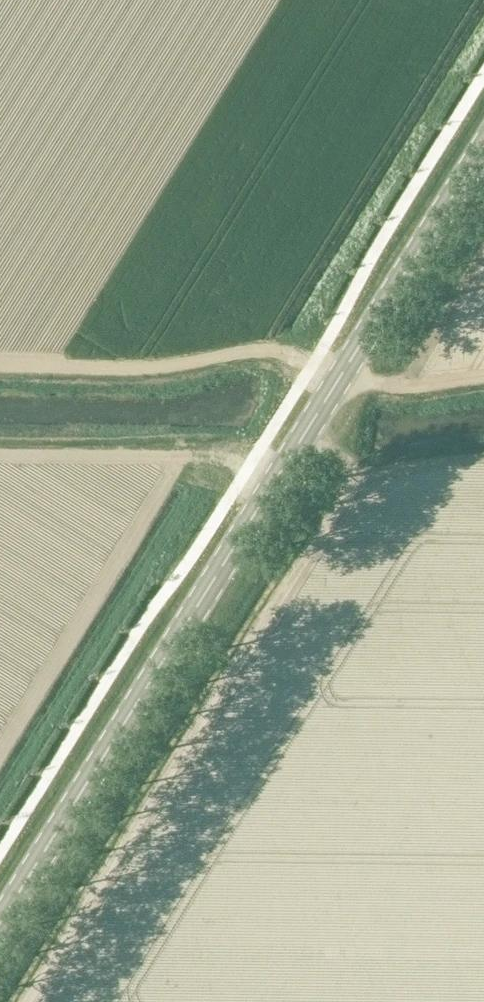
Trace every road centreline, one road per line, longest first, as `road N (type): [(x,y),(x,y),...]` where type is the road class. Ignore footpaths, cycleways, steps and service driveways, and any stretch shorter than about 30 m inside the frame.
road 1 (secondary): [(0,923),(483,146)]
road 2 (track): [(303,438),(348,465),(349,486),(21,1001)]
road 3 (track): [(183,459),(0,756)]
road 4 (track): [(335,386),(290,358),(263,353),(161,369),(0,369)]
road 5 (track): [(272,488),(219,459),(0,457)]
road 6 (track): [(483,377),(380,386),(344,372)]
road 7 (track): [(352,475),(483,460)]

